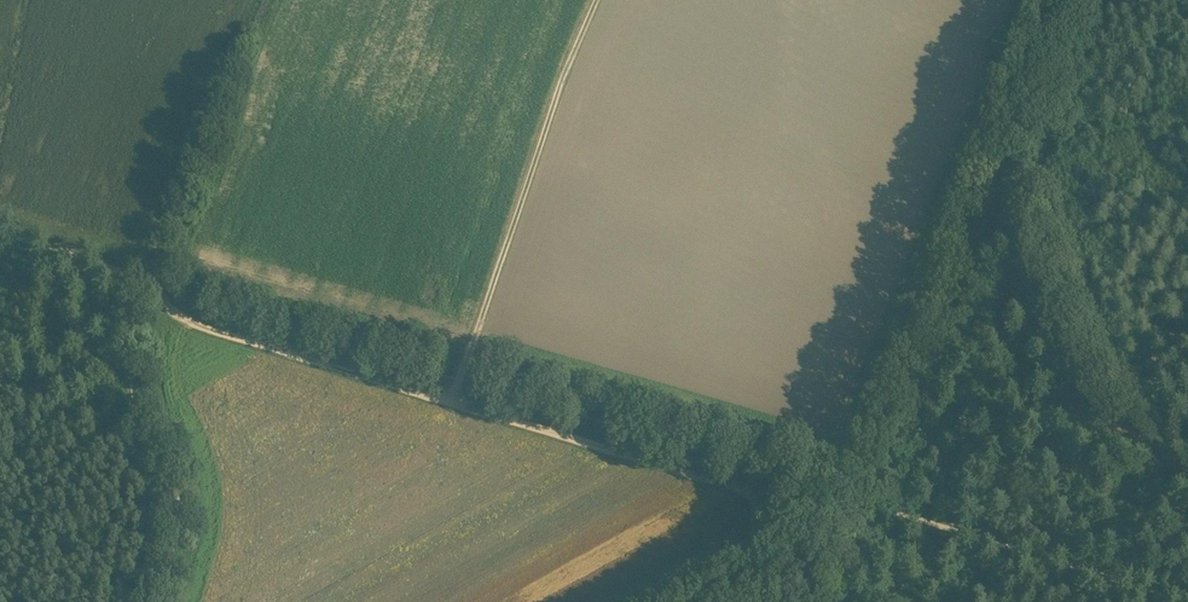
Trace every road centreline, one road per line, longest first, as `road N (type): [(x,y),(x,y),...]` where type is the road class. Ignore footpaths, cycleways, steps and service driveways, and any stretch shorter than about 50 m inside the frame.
road 1 (track): [(458,378),(866,503)]
road 2 (track): [(598,0),(458,378)]
road 3 (track): [(866,503),(1187,600)]
road 4 (track): [(148,283),(133,325),(133,405),(178,502),(172,554),(152,601)]
road 5 (track): [(0,233),(148,283)]

